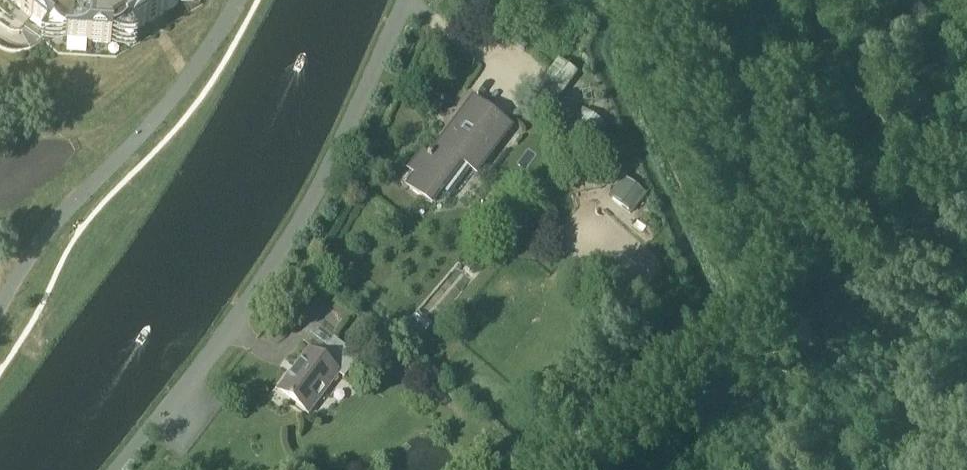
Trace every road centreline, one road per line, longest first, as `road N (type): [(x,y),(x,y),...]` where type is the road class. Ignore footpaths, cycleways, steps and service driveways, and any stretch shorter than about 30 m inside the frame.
road 1 (residential): [(194,370),(309,204),(405,0)]
road 2 (unclassified): [(113,469),(194,370)]

